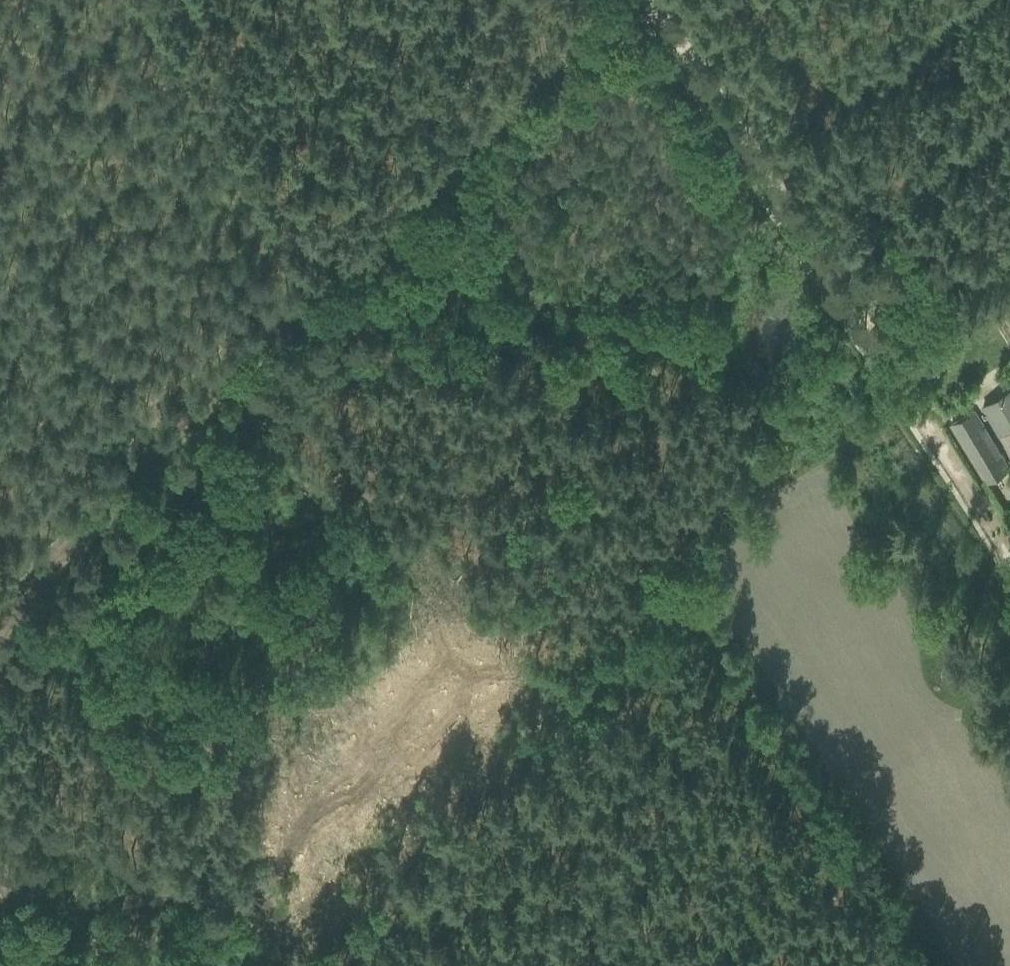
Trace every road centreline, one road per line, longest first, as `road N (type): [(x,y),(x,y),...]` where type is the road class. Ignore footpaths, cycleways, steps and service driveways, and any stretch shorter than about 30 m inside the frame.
road 1 (unclassified): [(1009,563),(648,0)]
road 2 (track): [(322,289),(135,0)]

